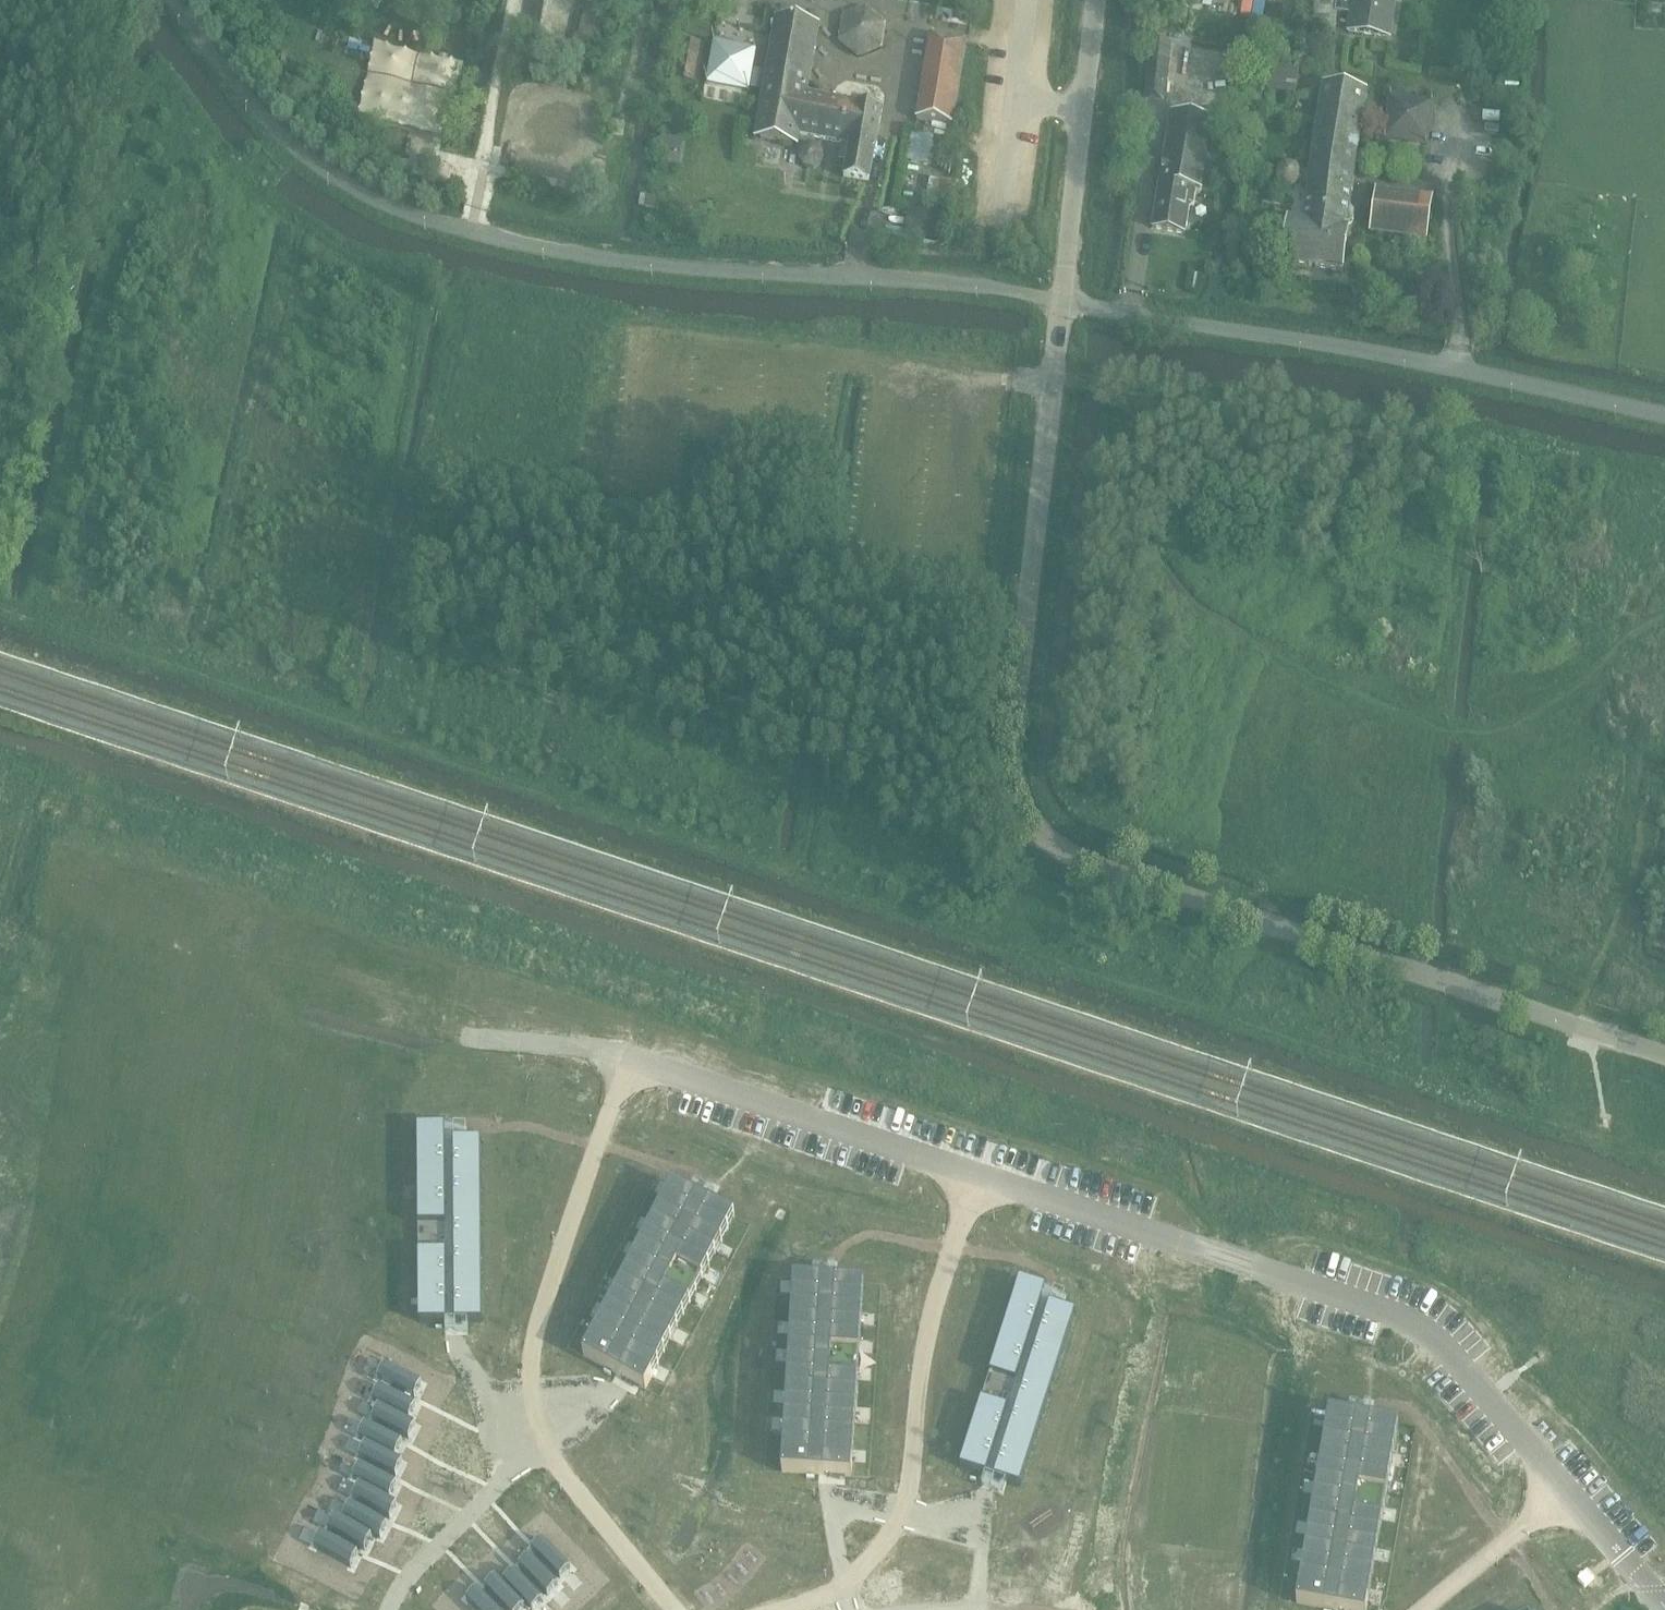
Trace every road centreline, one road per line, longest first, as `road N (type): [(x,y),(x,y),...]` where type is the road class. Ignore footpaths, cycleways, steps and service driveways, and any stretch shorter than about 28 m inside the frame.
road 1 (residential): [(1664,1609),(1454,1360),(1403,1318),(628,1059),(468,1037)]
road 2 (unclassified): [(1664,1055),(1098,864),(1038,830),(1015,779),(1010,718),(1058,300)]
road 3 (unclassified): [(1058,300),(1322,340),(1664,411)]
road 4 (unclassified): [(1058,300),(706,269)]
road 5 (unclassified): [(1058,300),(1095,0)]

